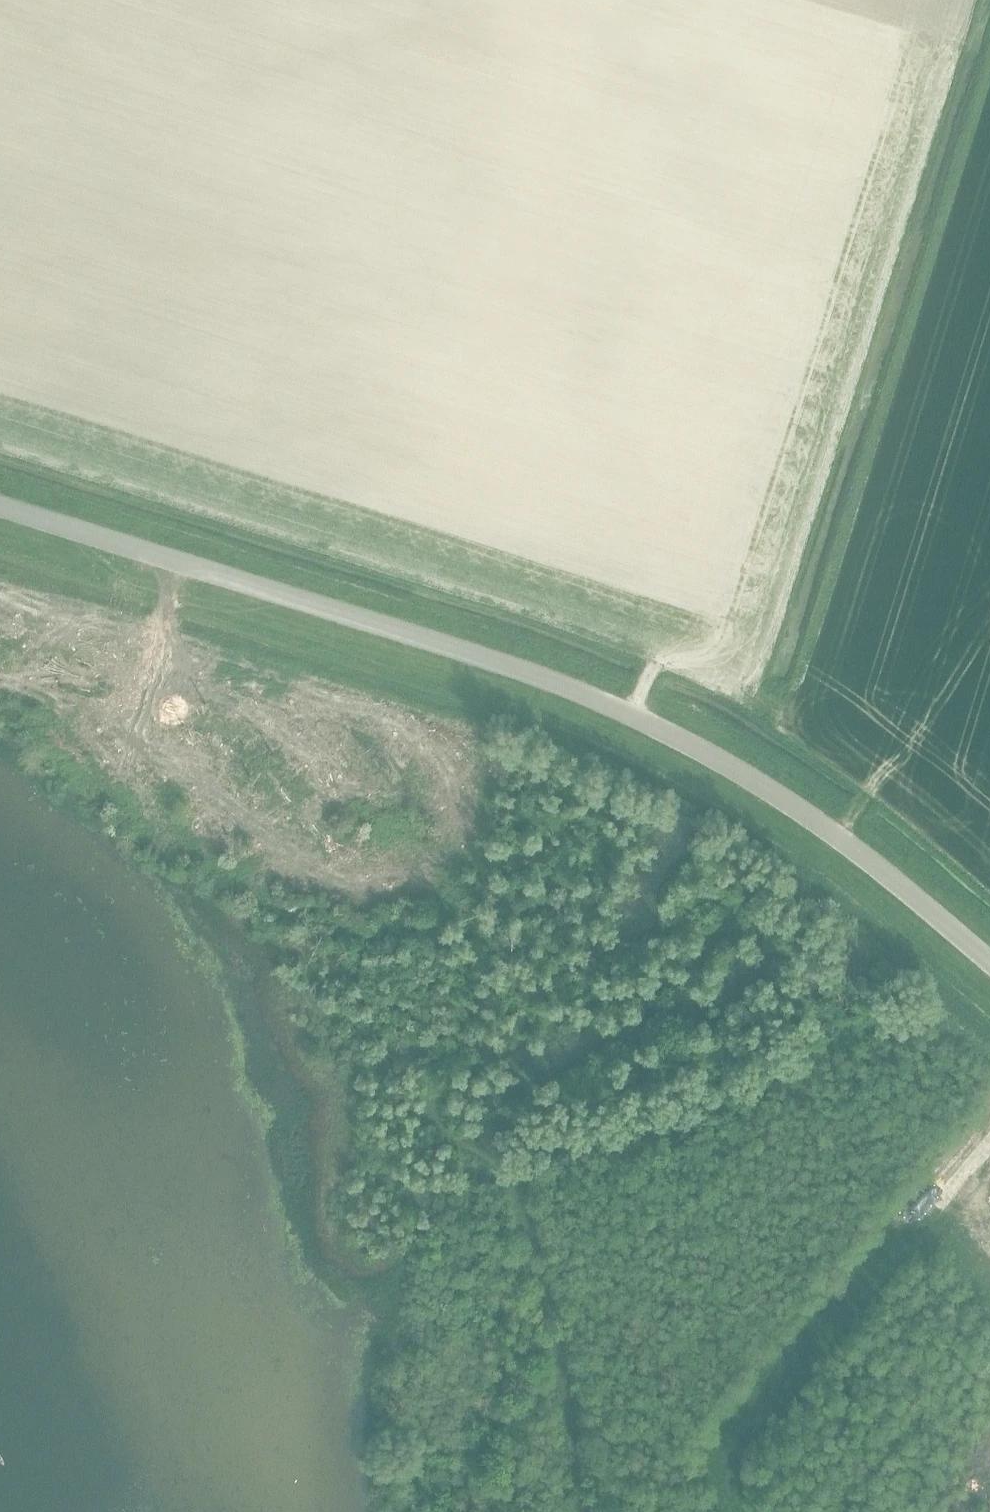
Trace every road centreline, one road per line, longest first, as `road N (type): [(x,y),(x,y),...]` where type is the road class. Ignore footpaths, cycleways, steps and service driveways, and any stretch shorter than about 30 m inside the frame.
road 1 (tertiary): [(0,505),(547,688),(690,752),(883,872),(989,964)]

